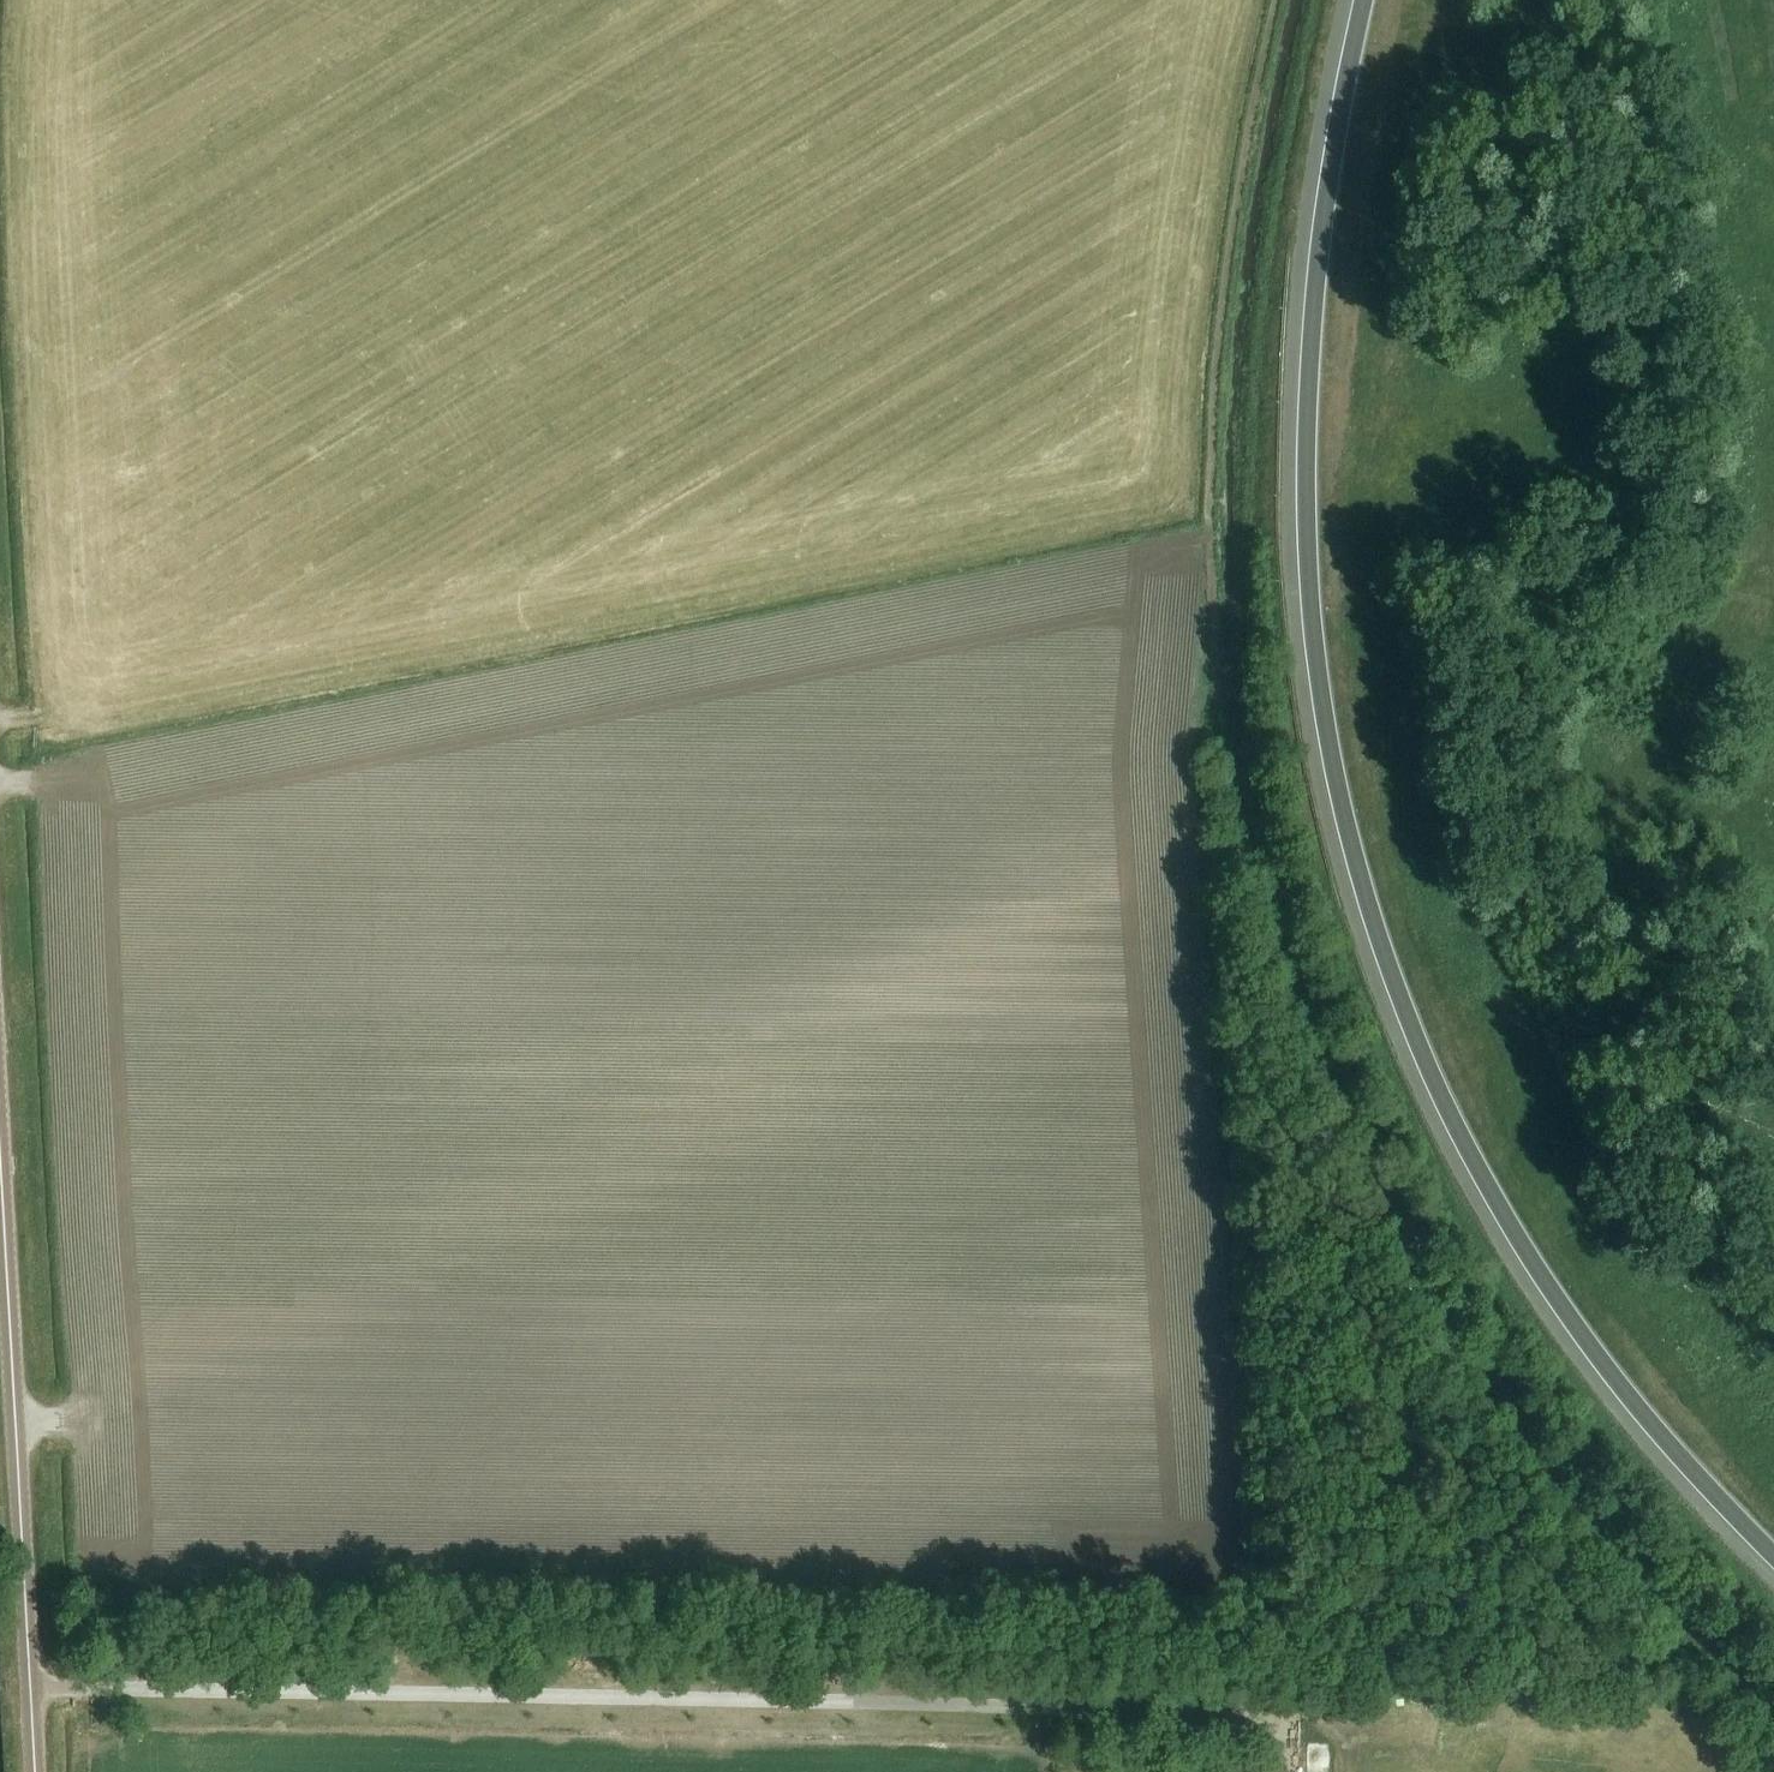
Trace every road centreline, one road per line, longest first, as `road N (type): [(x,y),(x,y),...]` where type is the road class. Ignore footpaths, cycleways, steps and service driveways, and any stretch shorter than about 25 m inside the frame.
road 1 (trunk): [(1365,0),(1323,222),(1308,499),(1321,674),(1353,837),(1413,1026),(1493,1191),(1625,1389),(1773,1553)]
road 2 (unclassified): [(1257,1711),(31,1686)]
road 3 (unclassified): [(31,1686),(0,1139)]

